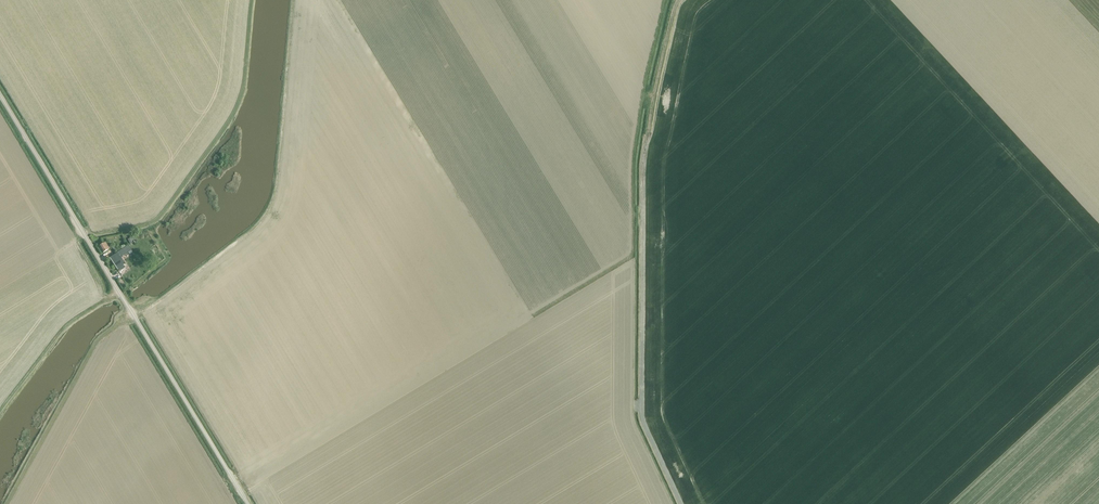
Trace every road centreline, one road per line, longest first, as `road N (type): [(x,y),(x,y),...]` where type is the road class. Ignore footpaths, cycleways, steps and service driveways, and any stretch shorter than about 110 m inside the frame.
road 1 (unclassified): [(248,503),(0,95)]
road 2 (unclassified): [(648,139),(642,416),(681,503)]
road 3 (track): [(678,0),(648,139)]

